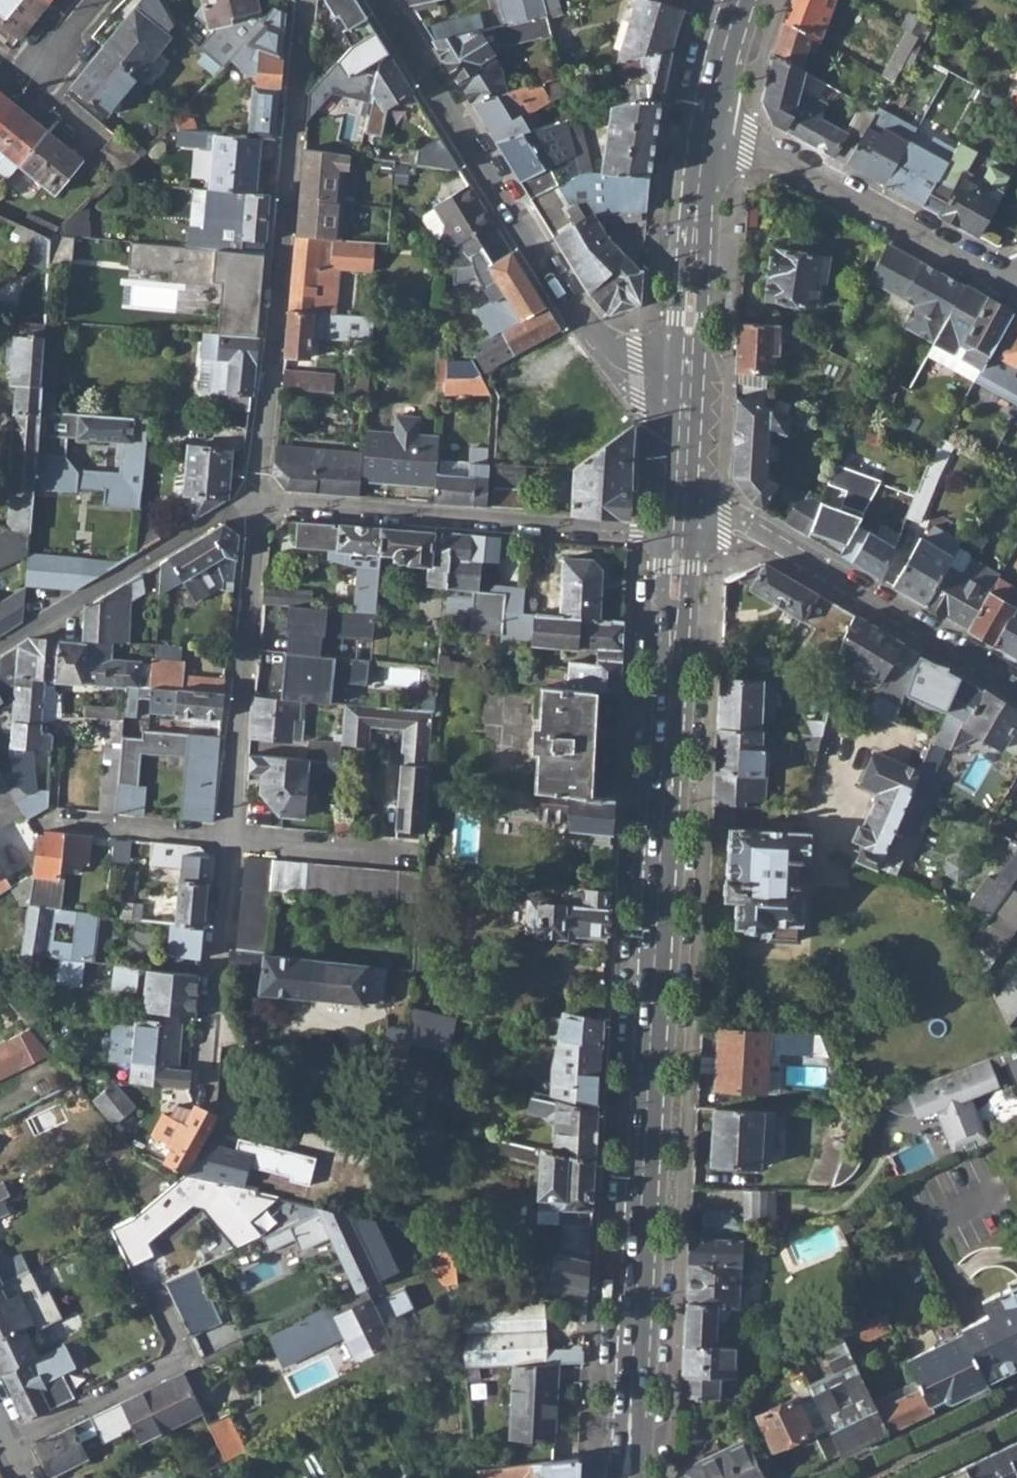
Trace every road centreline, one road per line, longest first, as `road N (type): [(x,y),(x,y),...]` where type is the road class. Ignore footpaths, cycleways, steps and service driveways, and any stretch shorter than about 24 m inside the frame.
road 1 (secondary): [(668,742),(633,1384)]
road 2 (residential): [(302,0),(258,500)]
road 3 (residential): [(679,536),(258,500)]
road 4 (residential): [(379,0),(586,334)]
road 5 (residential): [(1016,685),(749,526),(679,517)]
road 6 (residential): [(707,127),(1016,287)]
road 7 (residential): [(258,500),(229,837)]
road 8 (residential): [(0,645),(227,510),(258,500)]
road 9 (residential): [(10,1444),(177,1364),(180,1343),(157,1296)]
road 10 (residential): [(207,1093),(229,837)]
road 11 (secondary): [(707,127),(677,320),(676,349),(687,372)]
road 12 (secondary): [(687,372),(701,352),(707,127)]
road 13 (secondary): [(679,536),(667,556),(661,658),(668,742)]
road 14 (secondary): [(668,742),(687,603),(689,557),(679,536)]
road 15 (residential): [(229,837),(414,855)]
road 16 (residential): [(52,822),(229,837)]
road 17 (residential): [(870,1477),(1016,1406)]
road 18 (residential): [(586,334),(629,400),(685,414)]
road 19 (secondary): [(741,0),(707,127)]

